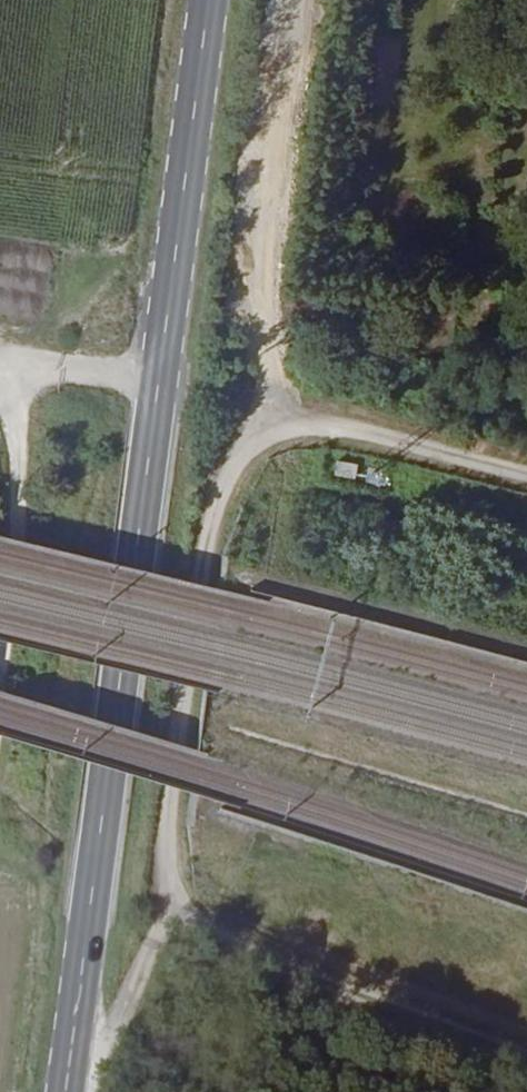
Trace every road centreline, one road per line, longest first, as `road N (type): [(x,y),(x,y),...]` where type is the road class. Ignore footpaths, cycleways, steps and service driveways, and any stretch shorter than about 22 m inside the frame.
road 1 (primary): [(208,0),(66,1091)]
road 2 (unclassified): [(526,476),(324,425),(274,430),(236,458),(215,495),(199,566),(163,843),(172,900)]
road 3 (track): [(172,900),(232,944),(526,1055)]
road 4 (unclassified): [(91,1091),(127,1023),(172,900)]

